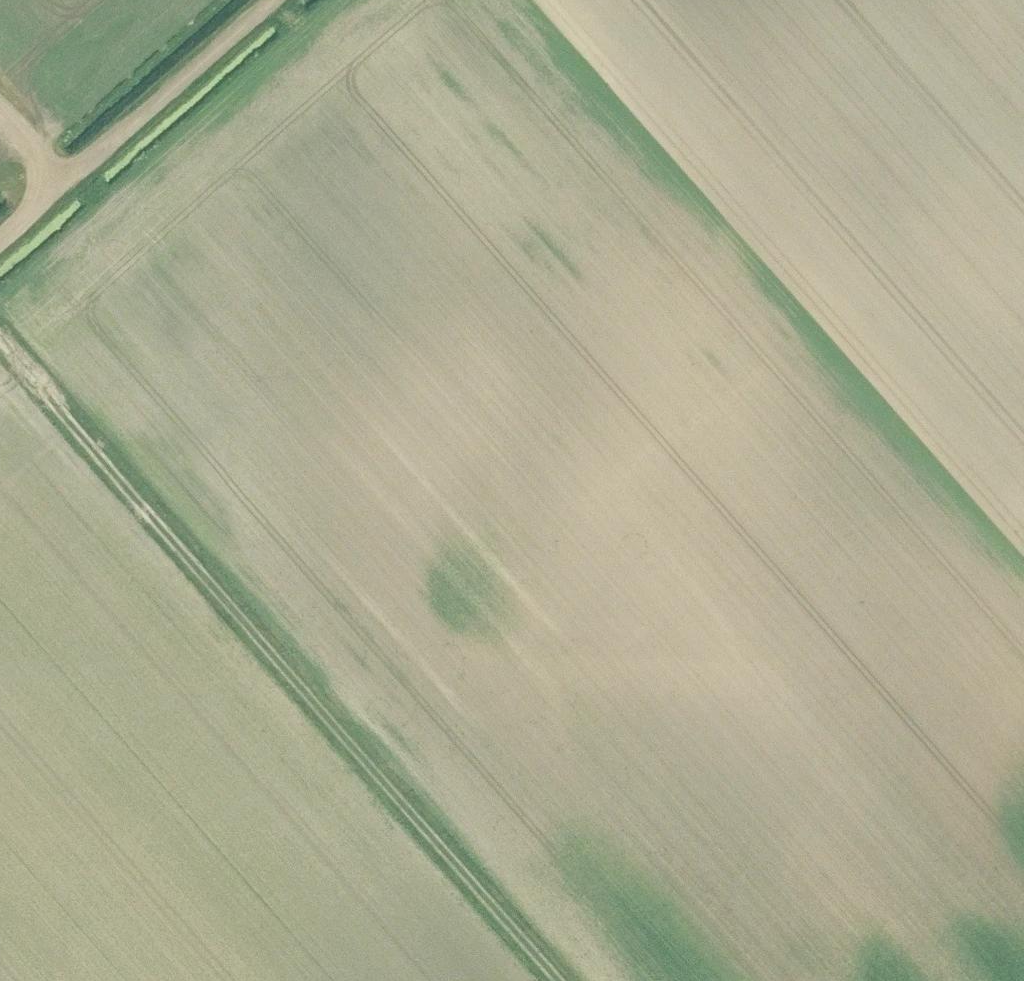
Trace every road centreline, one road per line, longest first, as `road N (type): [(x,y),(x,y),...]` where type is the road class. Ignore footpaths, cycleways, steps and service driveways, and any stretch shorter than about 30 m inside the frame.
road 1 (track): [(562,980),(0,345)]
road 2 (track): [(0,237),(268,0)]

